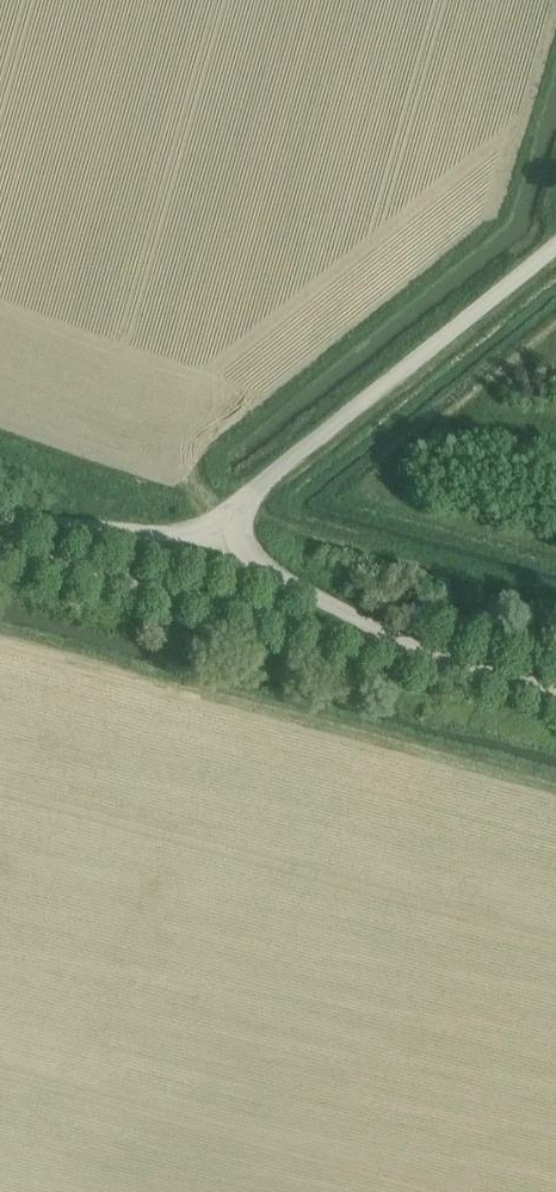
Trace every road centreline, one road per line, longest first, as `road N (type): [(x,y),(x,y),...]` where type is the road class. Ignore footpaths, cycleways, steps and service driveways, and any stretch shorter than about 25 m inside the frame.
road 1 (unclassified): [(210,536),(262,483),(555,242)]
road 2 (unclassified): [(425,657),(0,547)]
road 3 (unclassified): [(425,657),(210,536)]
road 4 (unclassified): [(0,521),(210,536)]
road 5 (unclassified): [(555,694),(425,657)]

